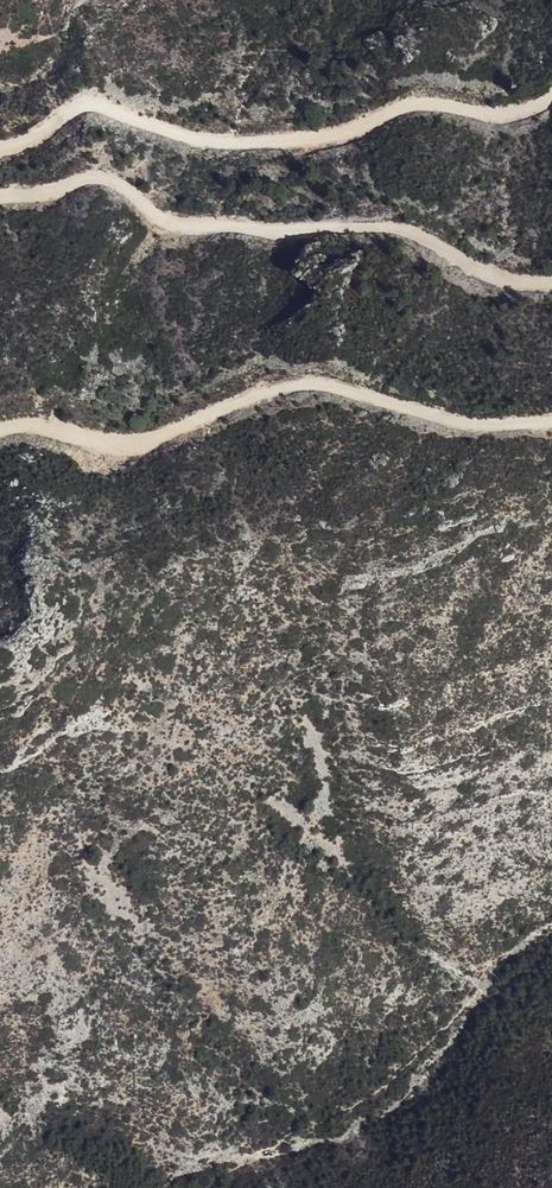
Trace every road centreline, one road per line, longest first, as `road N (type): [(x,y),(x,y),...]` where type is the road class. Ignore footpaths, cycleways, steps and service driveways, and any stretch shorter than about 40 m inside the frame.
road 1 (track): [(0,150),(92,104),(189,142),(247,146),(342,138),(403,106),(486,116),(551,97)]
road 2 (track): [(551,283),(476,274),(434,246),(370,223),(173,228),(103,180),(0,198)]
road 3 (track): [(0,429),(41,425),(109,448),(305,385),(459,424),(551,424)]

